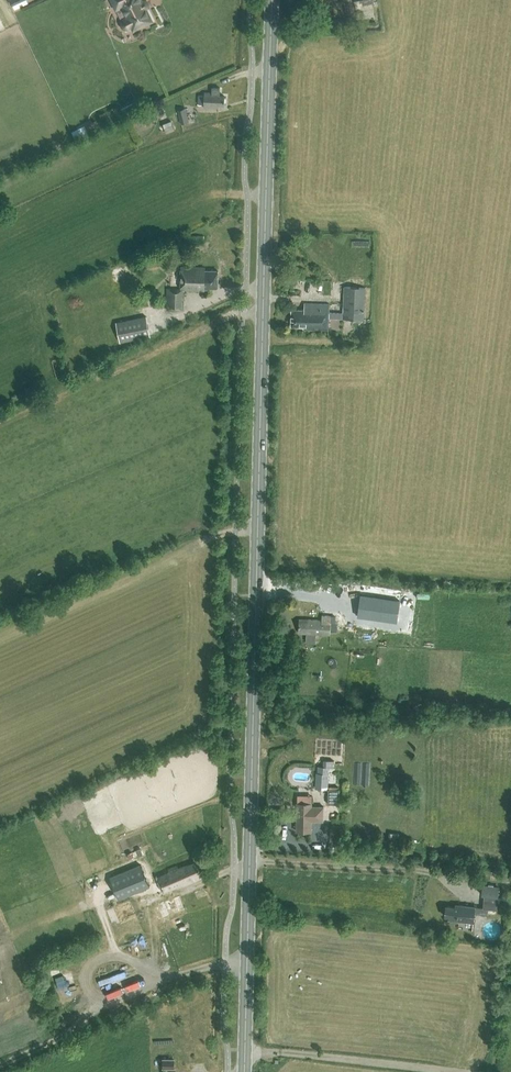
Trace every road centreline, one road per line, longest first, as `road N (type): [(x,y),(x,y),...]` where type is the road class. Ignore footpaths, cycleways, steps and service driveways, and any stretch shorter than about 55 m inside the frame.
road 1 (primary): [(244,1071),(275,0)]
road 2 (track): [(250,859),(428,871),(468,890)]
road 3 (track): [(439,1071),(245,1050)]

